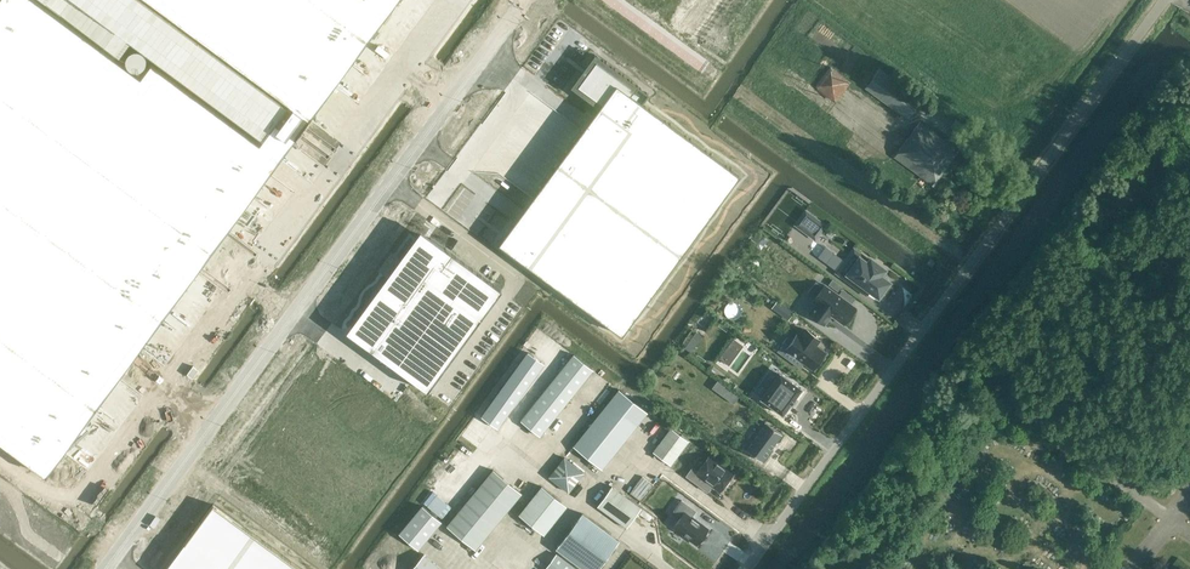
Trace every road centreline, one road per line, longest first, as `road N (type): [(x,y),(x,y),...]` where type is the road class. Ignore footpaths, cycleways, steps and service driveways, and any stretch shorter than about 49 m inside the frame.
road 1 (unclassified): [(746,568),(1164,0)]
road 2 (unclassified): [(512,18),(105,568)]

